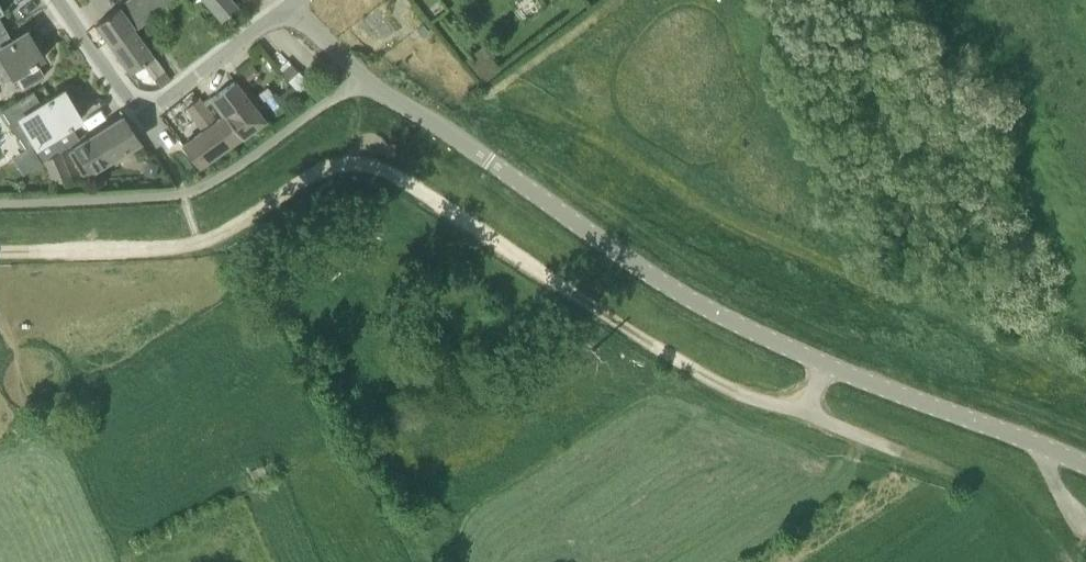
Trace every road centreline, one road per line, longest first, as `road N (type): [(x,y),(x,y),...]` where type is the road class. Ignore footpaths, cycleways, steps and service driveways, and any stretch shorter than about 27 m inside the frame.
road 1 (track): [(0,256),(160,251),(213,241),(313,180),(381,172),(742,396),(808,413),(827,363)]
road 2 (tertiary): [(1085,467),(806,354),(701,301),(362,76)]
road 3 (unclassified): [(0,204),(196,189),(362,76)]
road 4 (track): [(409,561),(230,230)]
road 5 (tertiary): [(144,112),(284,2)]
road 6 (tertiary): [(144,112),(63,0)]

